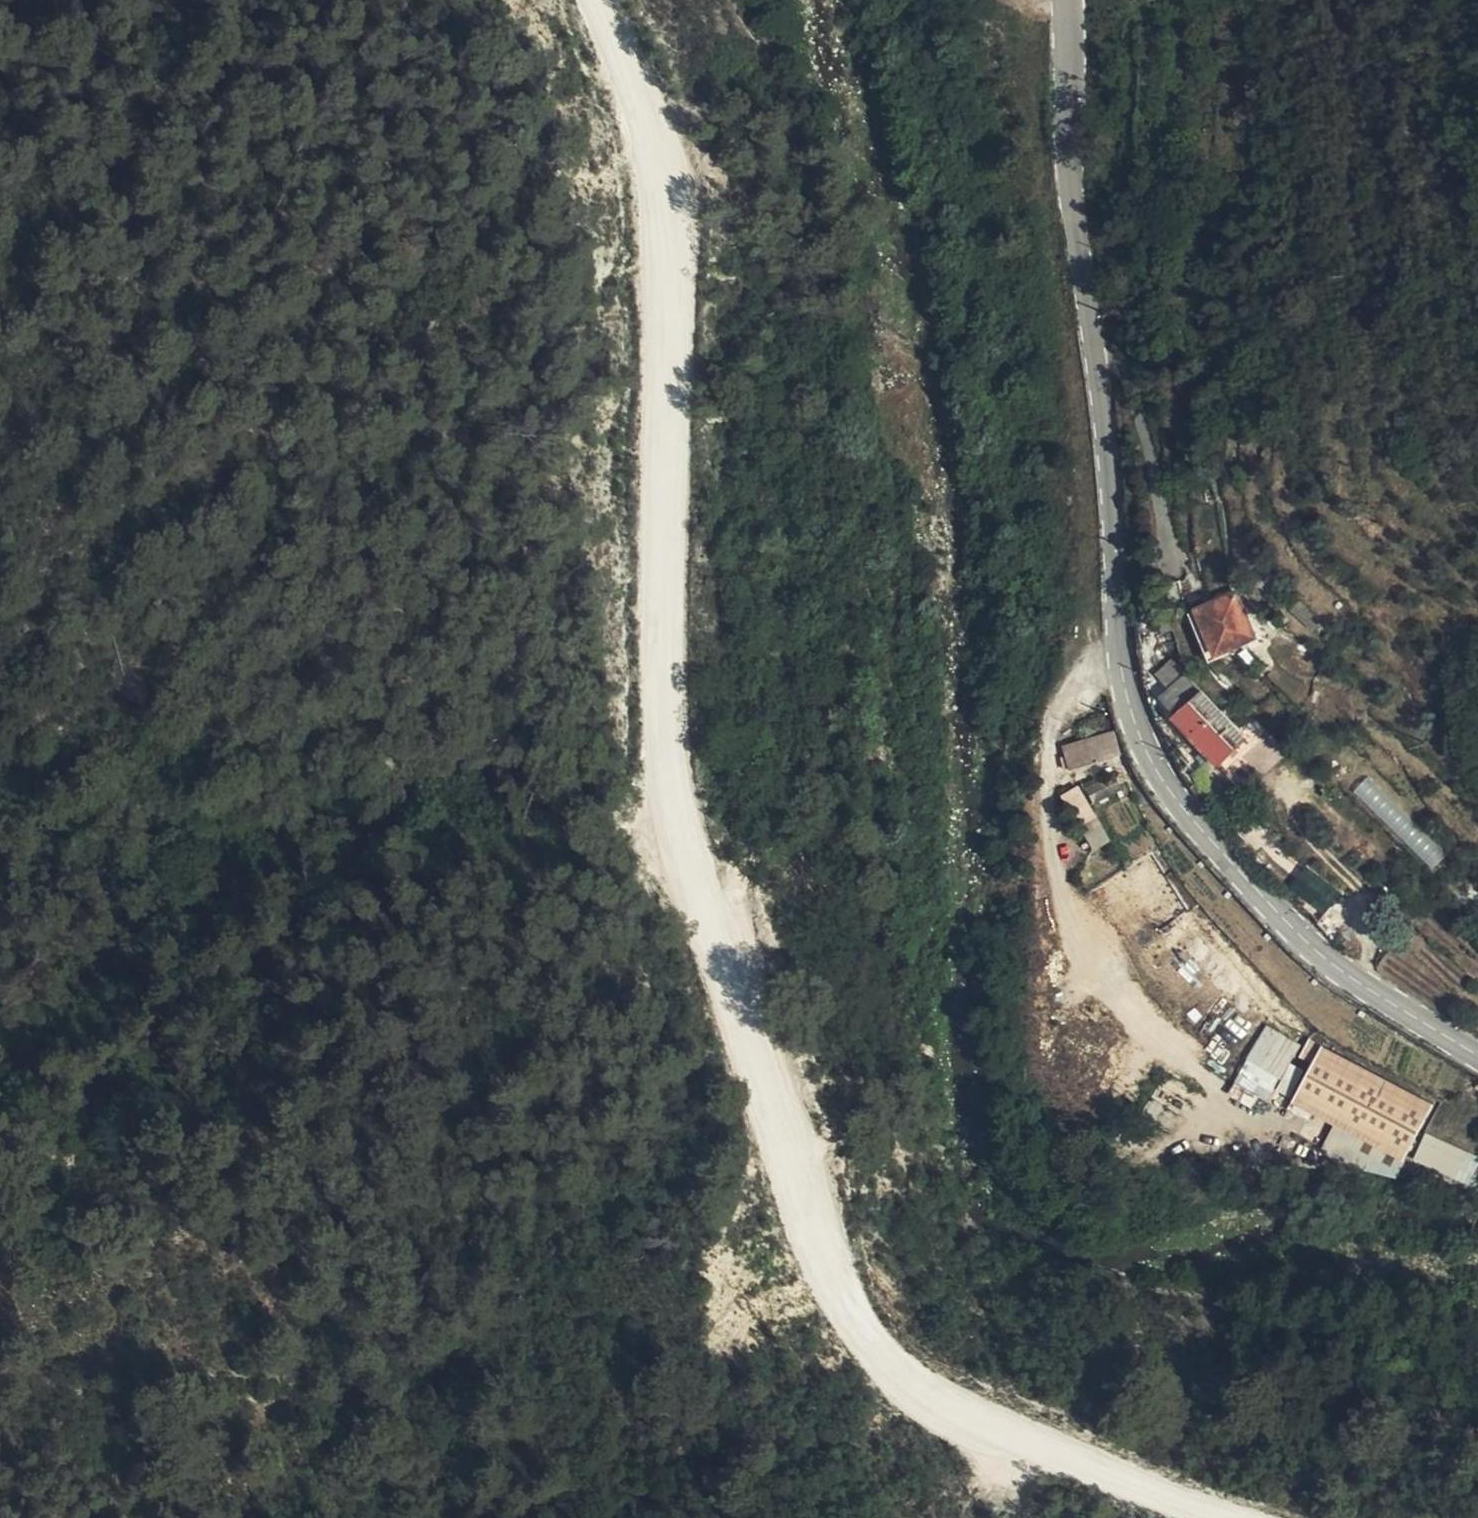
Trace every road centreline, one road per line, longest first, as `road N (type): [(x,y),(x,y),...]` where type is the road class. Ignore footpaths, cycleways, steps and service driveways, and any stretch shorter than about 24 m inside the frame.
road 1 (tertiary): [(1477,1056),(1340,970),(1292,927),(1166,792),(1138,732),(1068,124),(1066,0)]

